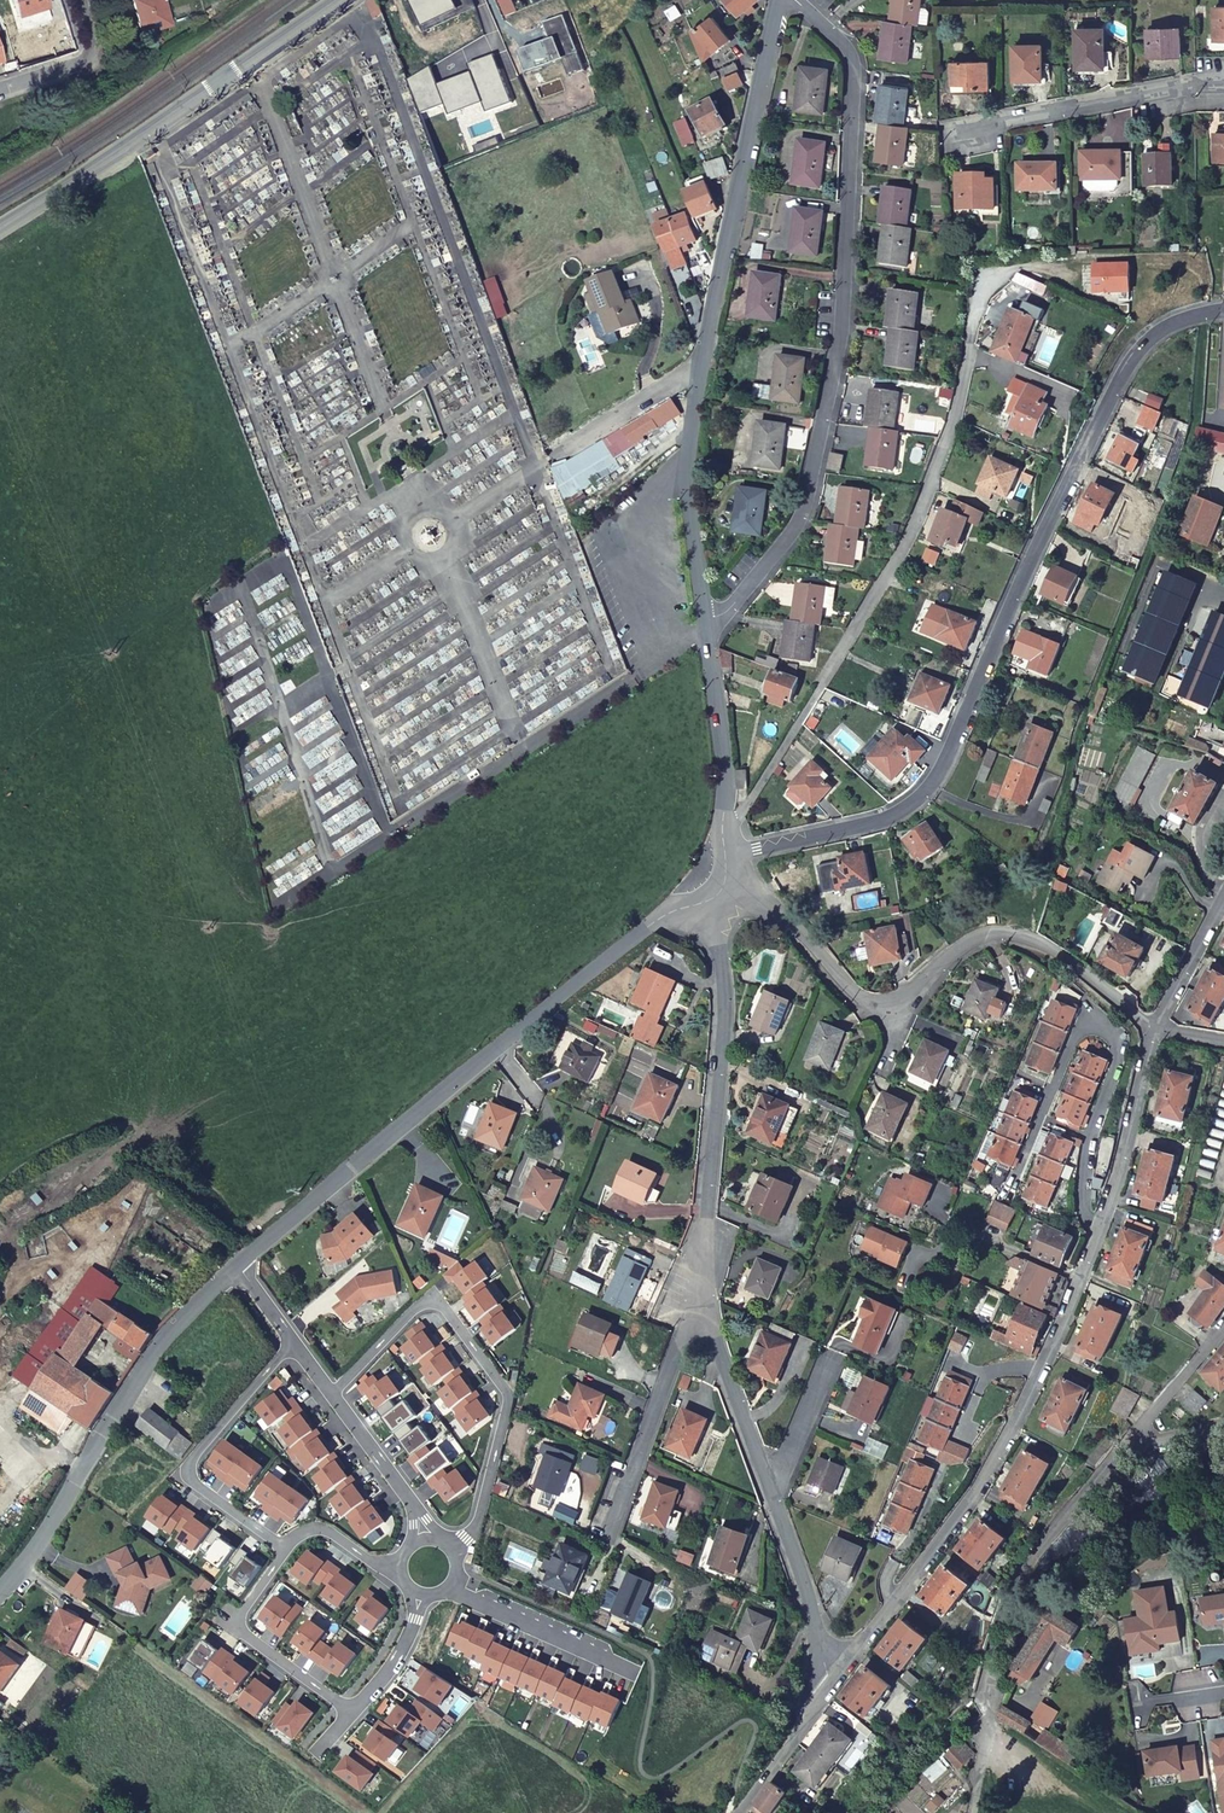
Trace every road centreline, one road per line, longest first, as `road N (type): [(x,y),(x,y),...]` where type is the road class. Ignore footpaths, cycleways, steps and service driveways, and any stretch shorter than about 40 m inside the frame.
road 1 (residential): [(1223,311),(1173,324),(1126,367),(931,786),(895,816),(741,856),(717,897)]
road 2 (residential): [(1154,1028),(1110,1205),(1015,1425),(963,1512),(833,1681)]
road 3 (residential): [(796,0),(853,64),(841,346),(799,521),(732,609),(705,620)]
road 4 (residential): [(705,620),(690,438),(779,0)]
road 5 (residential): [(237,1266),(658,920),(717,897)]
road 6 (residential): [(1154,1028),(1069,962),(1010,937),(967,945),(906,1001),(880,1005),(849,988),(777,909),(756,898),(717,897)]
road 7 (residential): [(333,1396),(430,1302),(445,1309),(498,1379),(506,1407),(478,1514),(449,1553)]
road 8 (residential): [(717,897),(724,1018),(705,1240),(711,1322)]
road 9 (unclassified): [(1141,1451),(1028,1578),(991,1672),(972,1812)]
road 10 (residential): [(0,1590),(37,1547),(152,1354),(237,1266)]
road 11 (secondary): [(0,226),(334,0)]
road 12 (residential): [(294,1347),(190,1470),(196,1487),(287,1552)]
road 13 (residential): [(717,897),(728,854),(726,802),(705,620)]
road 14 (residential): [(1223,84),(1005,121),(965,137)]
road 15 (residential): [(711,1322),(682,1337),(607,1526)]
road 16 (residential): [(287,1552),(247,1609),(244,1630),(351,1713)]
road 17 (residential): [(766,1478),(833,1681)]
road 18 (residential): [(333,1396),(422,1513),(429,1542)]
road 19 (residential): [(711,1322),(766,1478)]
road 20 (residential): [(833,1681),(738,1812)]
road 21 (residential): [(83,0),(94,35),(88,58),(0,90)]
road 22 (unclassified): [(1223,1325),(1147,1417),(1141,1451)]
road 23 (residential): [(1223,897),(1154,1028)]
road 24 (residential): [(426,1591),(392,1666),(351,1713)]
road 25 (residential): [(766,1478),(786,1464),(830,1359)]
road 26 (residential): [(287,1552),(317,1528),(374,1562),(403,1565)]

